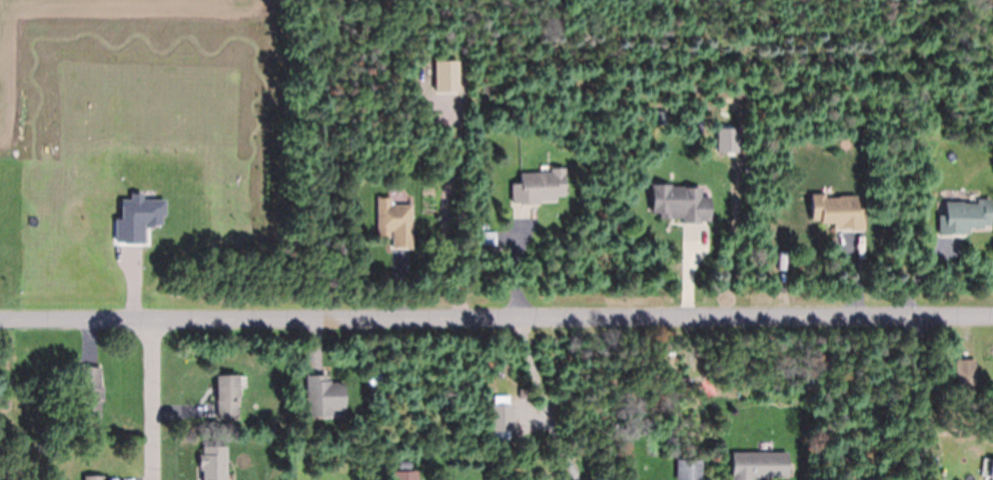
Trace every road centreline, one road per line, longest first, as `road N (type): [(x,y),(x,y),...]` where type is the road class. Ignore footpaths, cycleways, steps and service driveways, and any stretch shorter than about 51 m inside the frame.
road 1 (residential): [(992,316),(0,322)]
road 2 (residential): [(154,479),(153,320)]

